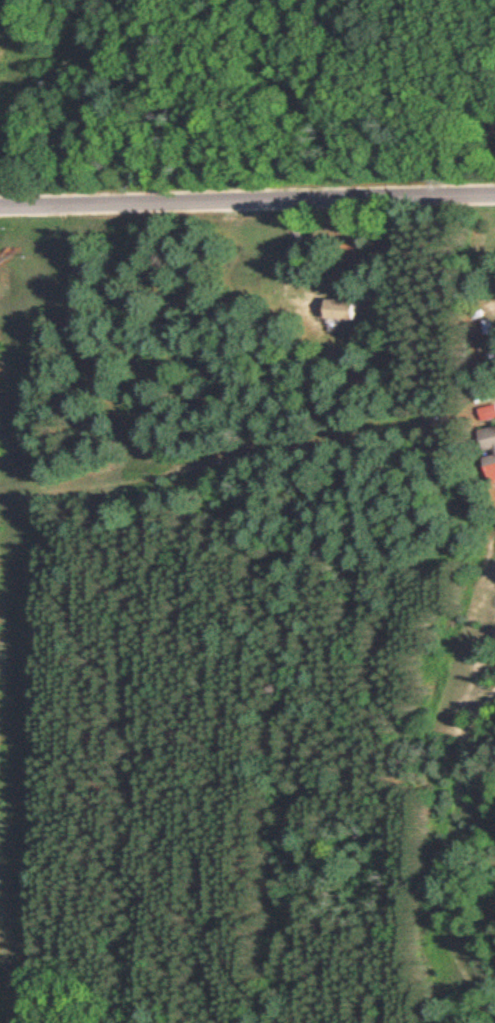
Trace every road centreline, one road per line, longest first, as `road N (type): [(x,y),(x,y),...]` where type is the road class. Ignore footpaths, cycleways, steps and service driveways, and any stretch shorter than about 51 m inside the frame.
road 1 (residential): [(0,202),(494,189)]

